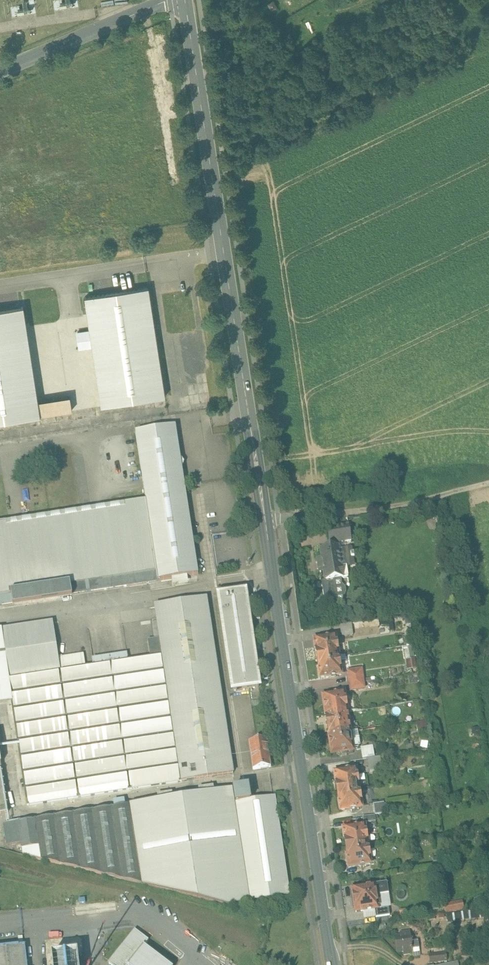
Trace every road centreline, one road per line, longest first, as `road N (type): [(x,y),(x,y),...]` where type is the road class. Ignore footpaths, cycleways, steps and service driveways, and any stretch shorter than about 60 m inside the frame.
road 1 (tertiary): [(266,525),(185,0)]
road 2 (tertiary): [(333,964),(266,525)]
road 3 (residential): [(266,525),(488,482)]
road 4 (unclassified): [(168,0),(0,75)]

